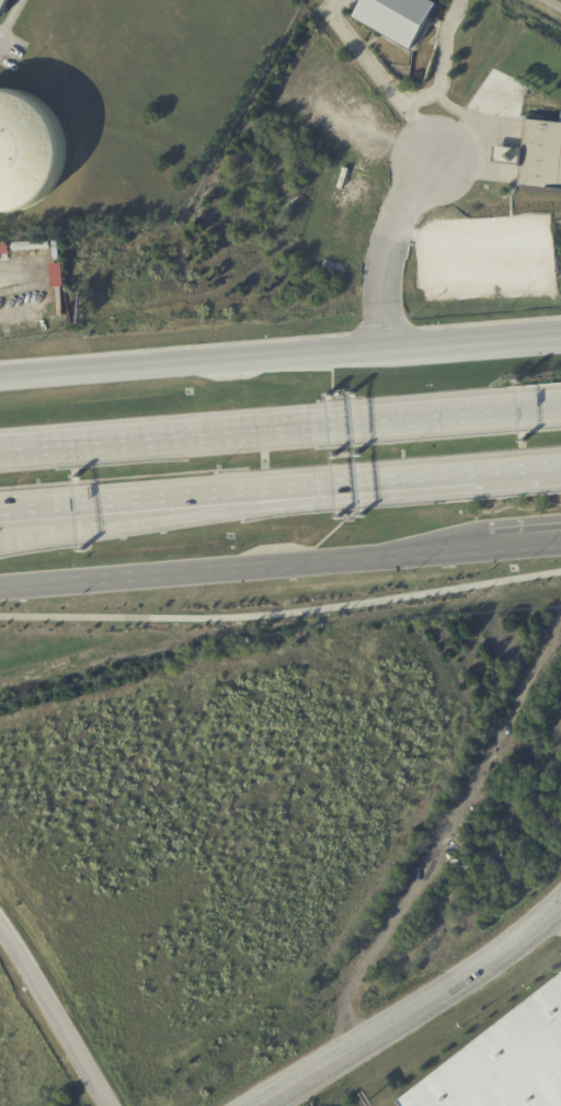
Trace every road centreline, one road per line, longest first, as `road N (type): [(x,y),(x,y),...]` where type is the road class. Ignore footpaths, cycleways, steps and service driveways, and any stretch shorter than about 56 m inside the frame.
road 1 (secondary): [(560,333),(0,379)]
road 2 (motorway): [(560,404),(0,450)]
road 3 (secondary): [(0,584),(485,547)]
road 4 (tertiary): [(252,1105),(495,959),(560,904)]
road 5 (motorway): [(0,546),(325,488)]
road 6 (motorway): [(0,514),(325,488)]
road 7 (motorway): [(325,488),(560,467)]
road 8 (tertiary): [(0,934),(112,1105)]
road 9 (residential): [(386,347),(381,251),(425,161)]

